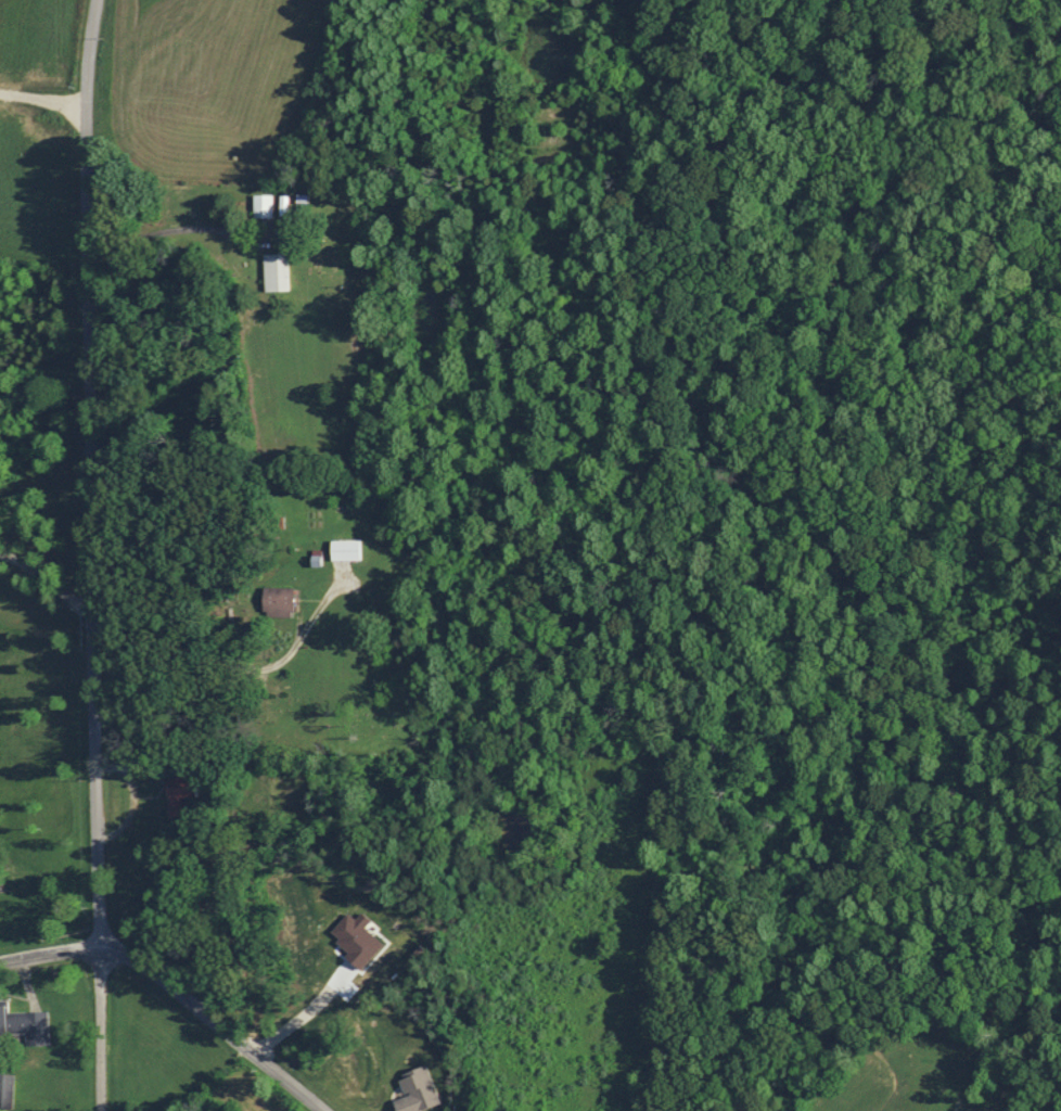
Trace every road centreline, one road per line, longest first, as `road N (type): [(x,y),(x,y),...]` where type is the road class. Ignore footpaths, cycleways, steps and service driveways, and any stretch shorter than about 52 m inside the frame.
road 1 (residential): [(100,949),(85,196),(96,0)]
road 2 (residential): [(319,1110),(152,973),(100,949)]

